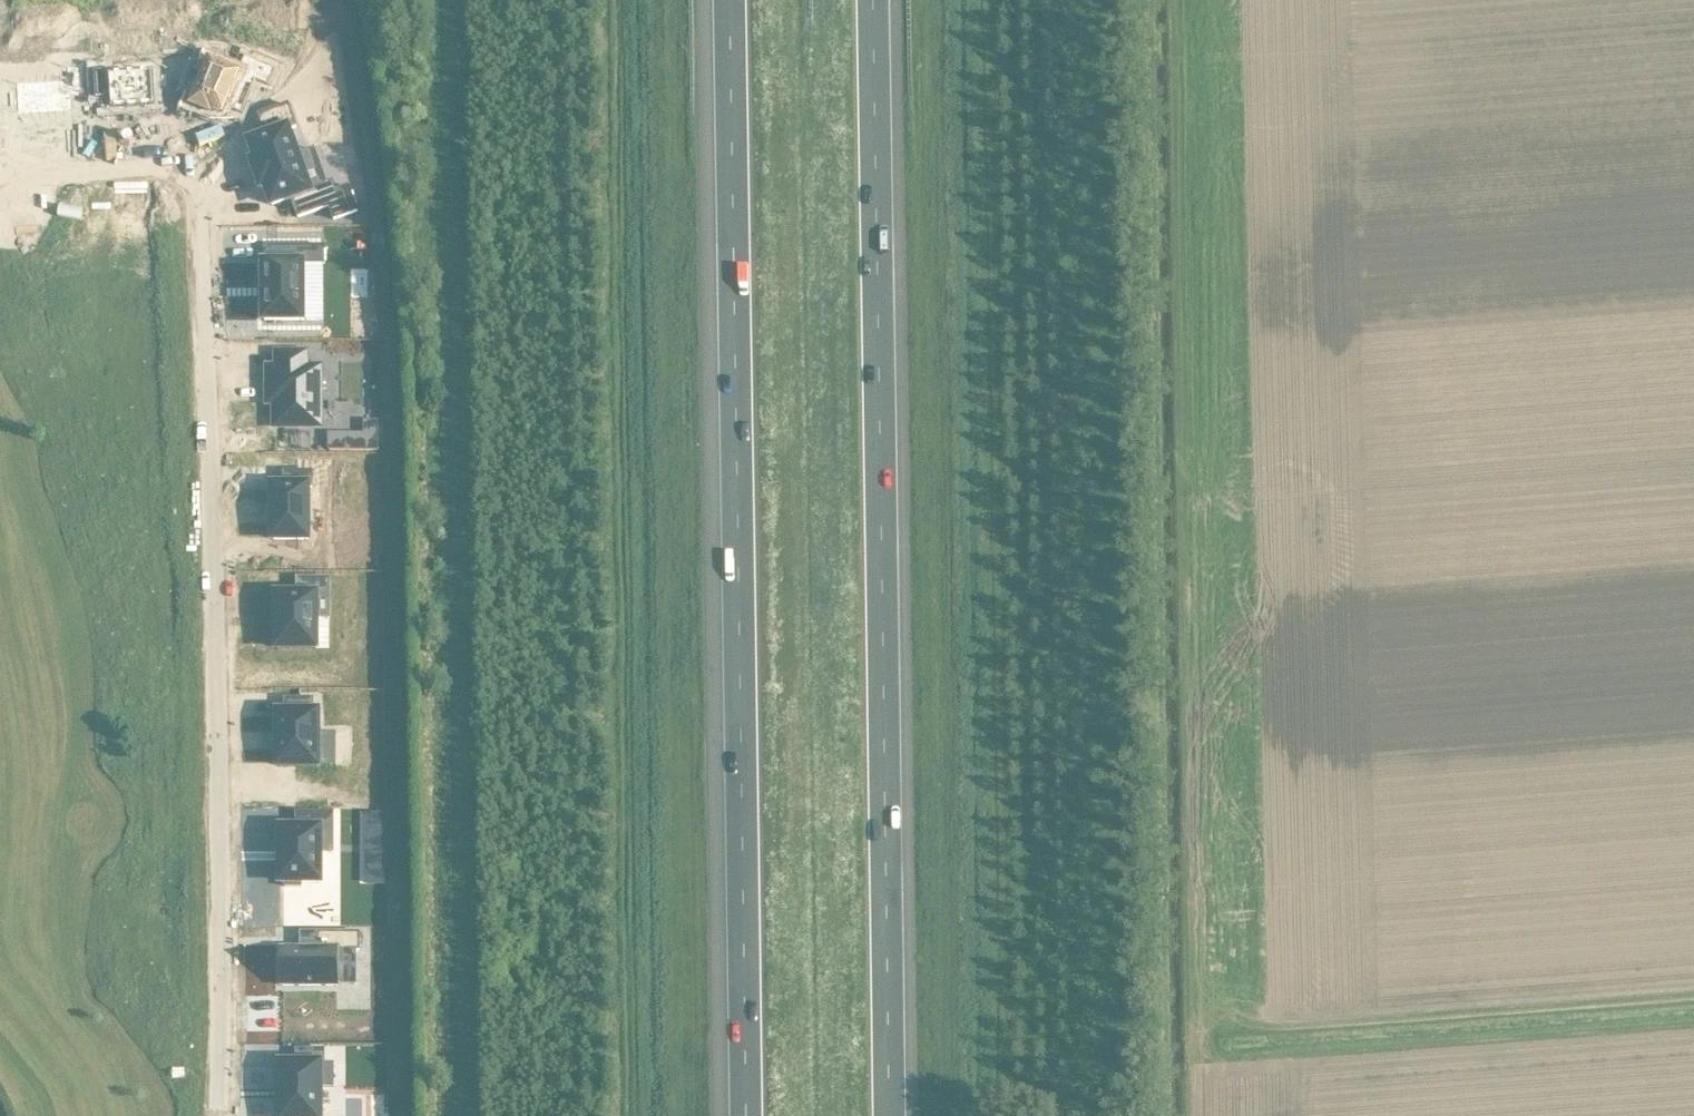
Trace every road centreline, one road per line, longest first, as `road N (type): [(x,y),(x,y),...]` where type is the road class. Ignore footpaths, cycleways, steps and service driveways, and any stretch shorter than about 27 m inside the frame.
road 1 (residential): [(217,1115),(220,885),(196,202),(189,177),(151,165),(39,172),(0,203)]
road 2 (motorway): [(889,1115),(872,0)]
road 3 (motorway): [(731,0),(748,1115)]

